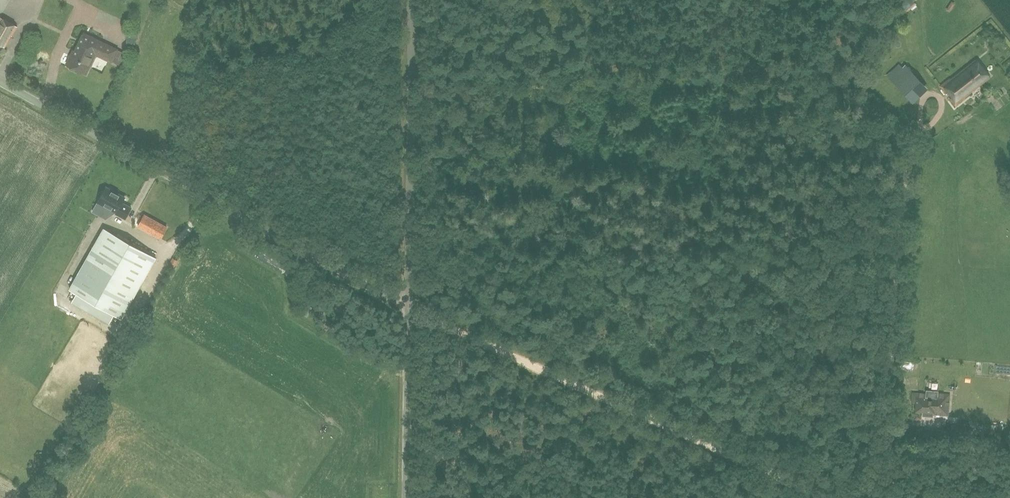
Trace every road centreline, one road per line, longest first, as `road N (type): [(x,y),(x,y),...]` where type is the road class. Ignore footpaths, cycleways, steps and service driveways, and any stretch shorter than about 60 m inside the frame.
road 1 (unclassified): [(408,307),(0,81)]
road 2 (track): [(907,172),(885,404),(899,497)]
road 3 (track): [(528,363),(826,497)]
road 4 (unclassified): [(408,307),(411,0)]
road 5 (unclassified): [(405,497),(408,307)]
road 6 (track): [(408,307),(528,363)]

